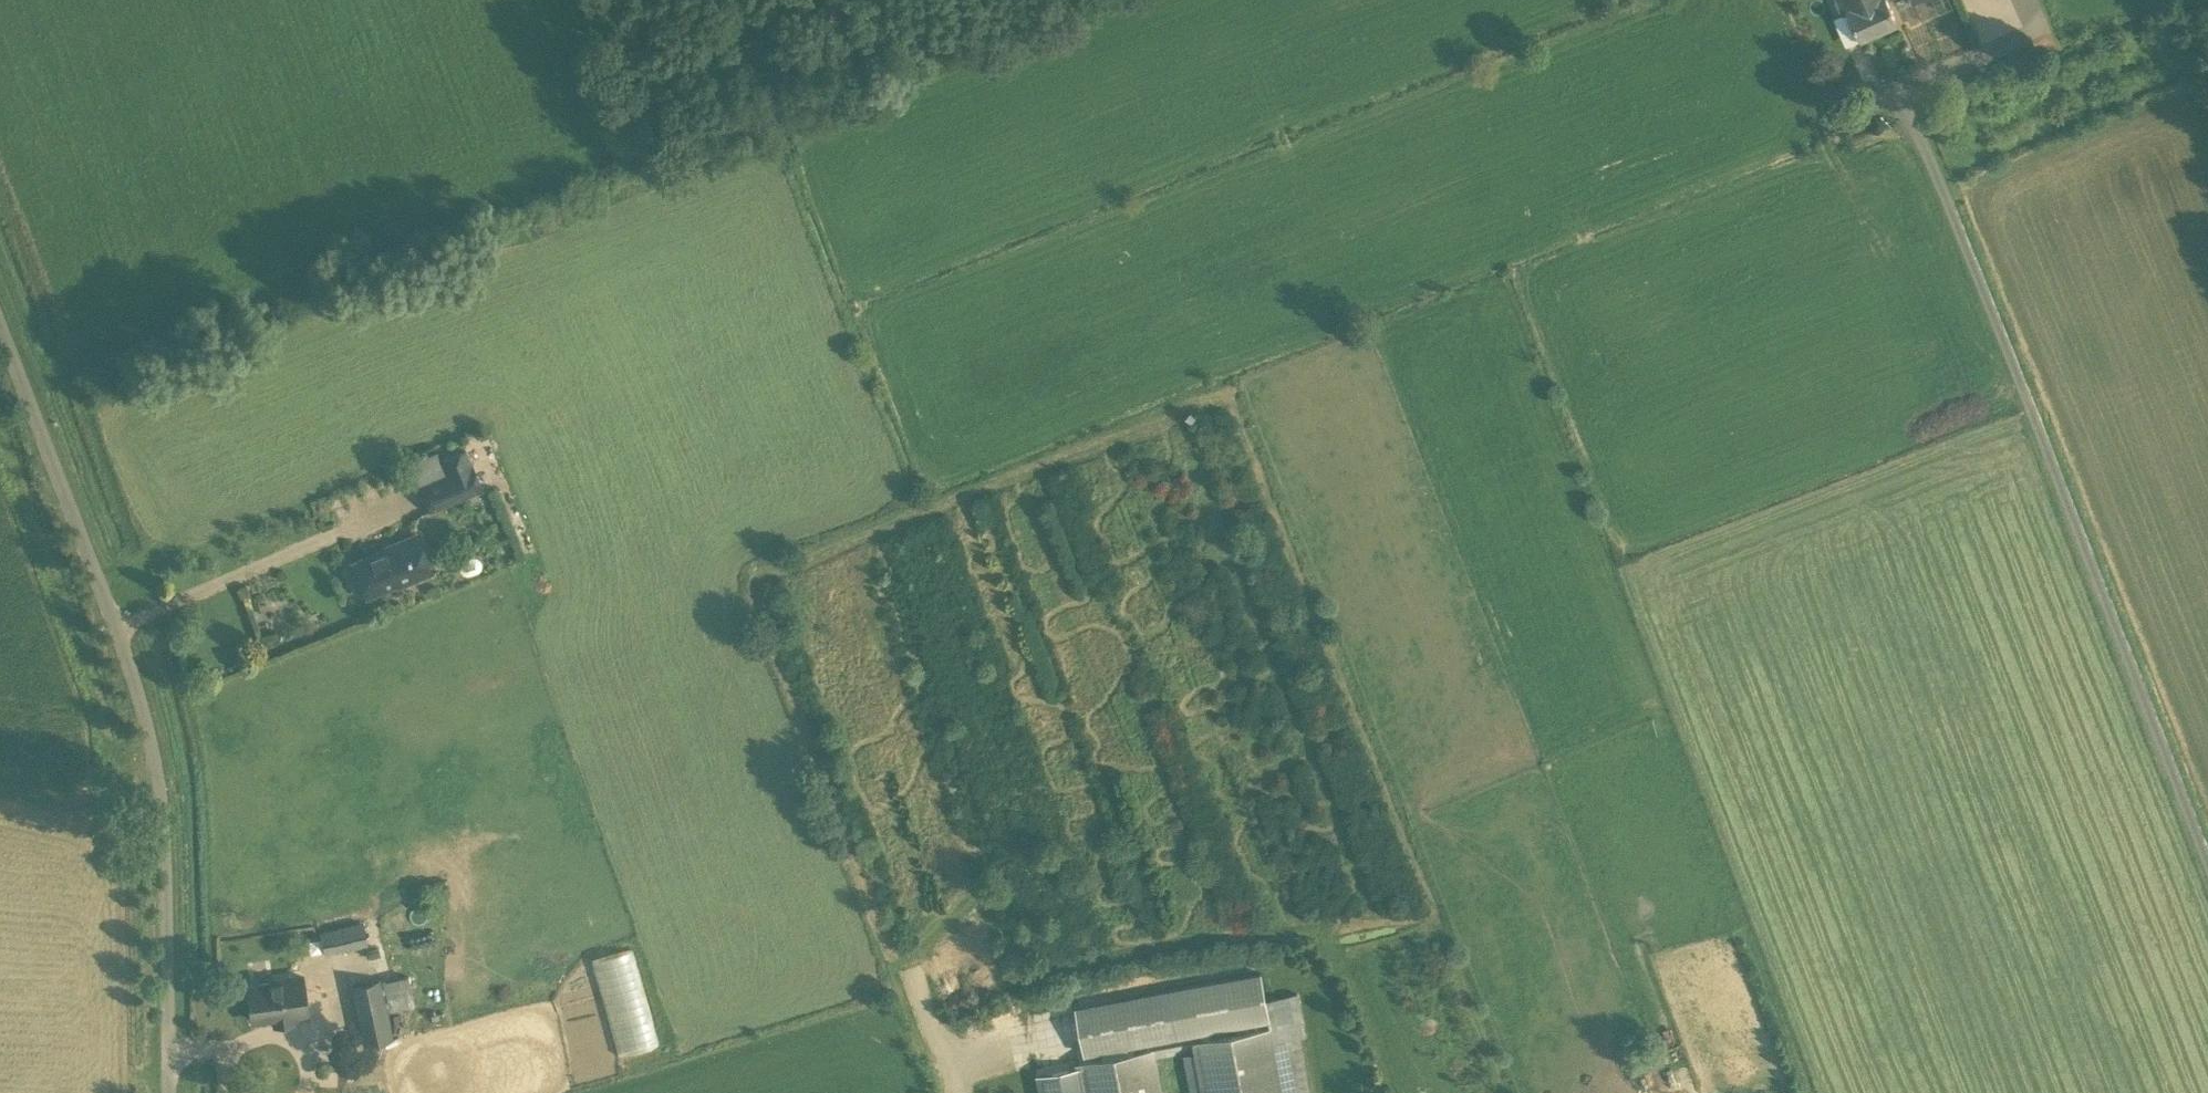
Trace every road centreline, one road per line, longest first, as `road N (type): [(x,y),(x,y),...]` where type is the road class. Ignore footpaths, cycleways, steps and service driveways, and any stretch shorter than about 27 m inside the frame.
road 1 (unclassified): [(169,1092),(149,739),(130,667),(0,327)]

